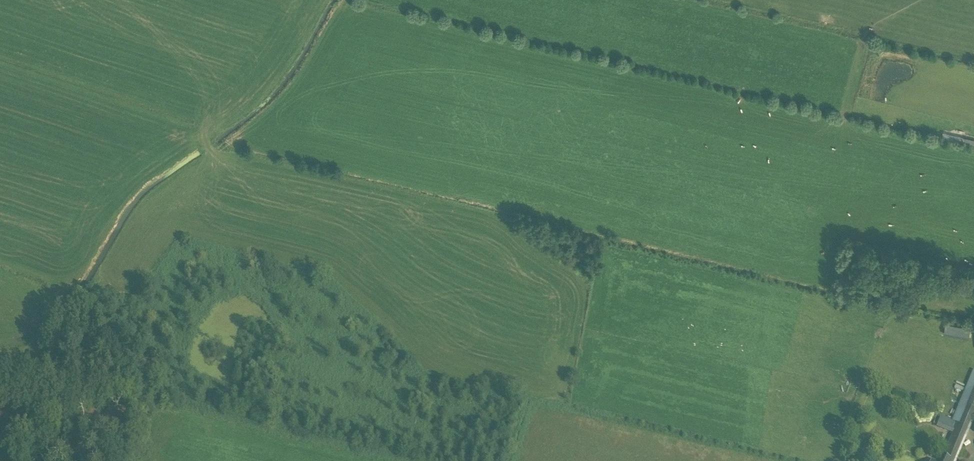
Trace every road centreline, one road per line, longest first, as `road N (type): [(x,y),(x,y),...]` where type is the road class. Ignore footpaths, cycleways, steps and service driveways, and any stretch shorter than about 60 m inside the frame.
road 1 (track): [(0,380),(137,405)]

